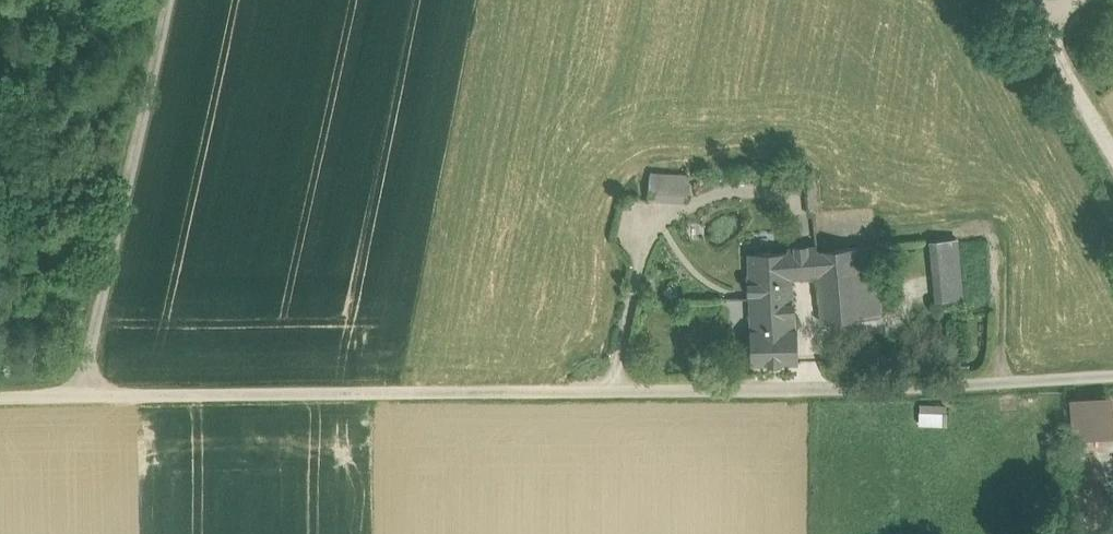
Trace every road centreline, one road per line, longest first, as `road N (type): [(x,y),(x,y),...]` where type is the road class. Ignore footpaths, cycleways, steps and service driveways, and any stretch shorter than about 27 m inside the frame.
road 1 (track): [(0,399),(1112,377)]
road 2 (track): [(172,0),(77,397)]
road 3 (track): [(1102,0),(1070,44),(1112,132)]

